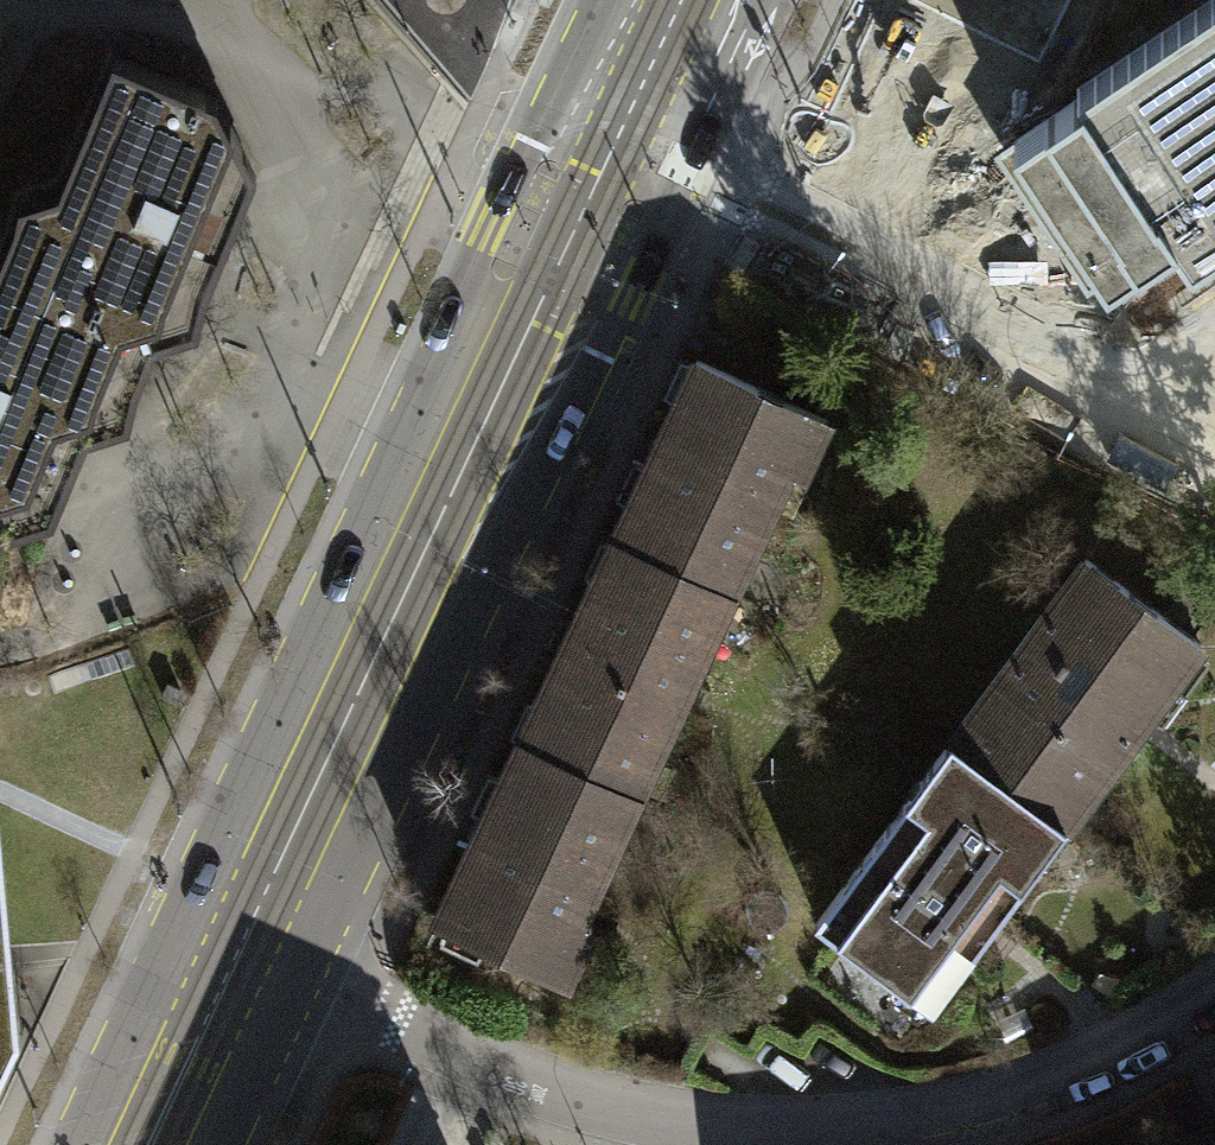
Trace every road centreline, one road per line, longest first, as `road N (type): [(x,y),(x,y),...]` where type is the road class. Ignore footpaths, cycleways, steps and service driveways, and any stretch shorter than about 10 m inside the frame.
road 1 (residential): [(1214,986),(1111,1051),(1024,1088),(860,1129),(750,1130),(629,1114),(288,978)]
road 2 (tertiary): [(561,67),(445,343),(164,927)]
road 3 (tertiary): [(288,978),(523,489),(624,300),(680,168)]
road 4 (residential): [(680,168),(1214,418)]
road 5 (tertiary): [(164,927),(61,1144)]
road 6 (tertiary): [(680,168),(761,0)]
road 7 (tertiary): [(206,1144),(288,978)]
road 8 (residential): [(561,67),(680,168)]
road 9 (residential): [(164,927),(288,978)]

